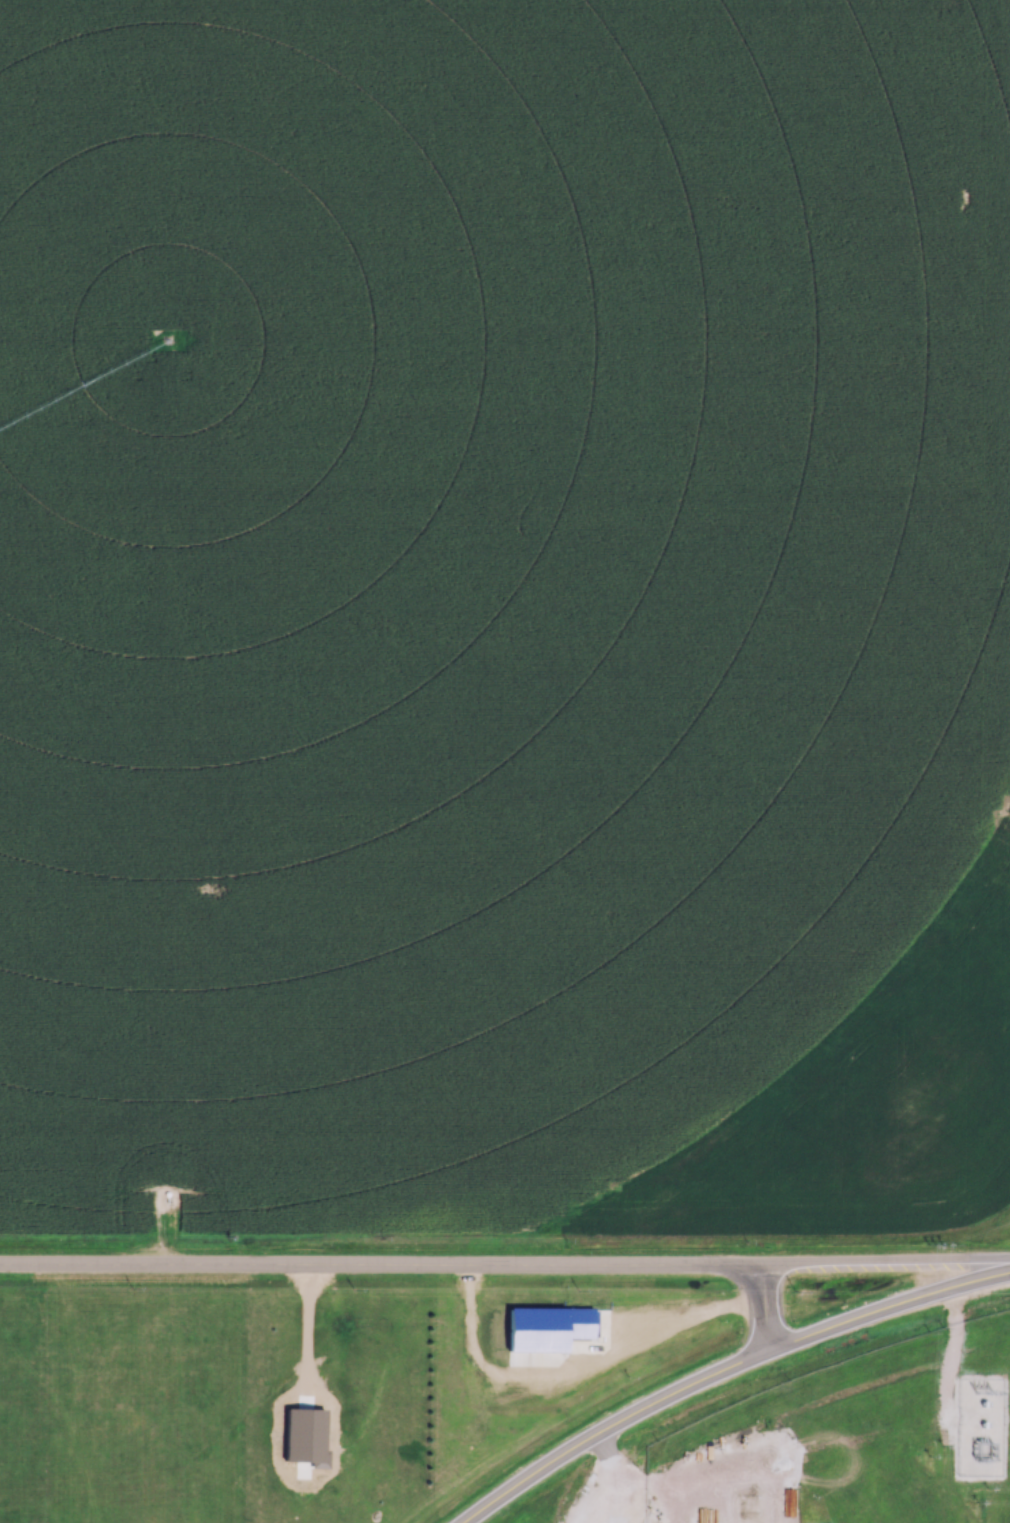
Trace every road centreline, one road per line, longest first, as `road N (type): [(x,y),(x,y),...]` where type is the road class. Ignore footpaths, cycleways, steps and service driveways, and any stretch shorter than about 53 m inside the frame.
road 1 (tertiary): [(0,1263),(1009,1262)]
road 2 (tertiary): [(1009,1270),(820,1329),(716,1373),(595,1434),(463,1522)]

